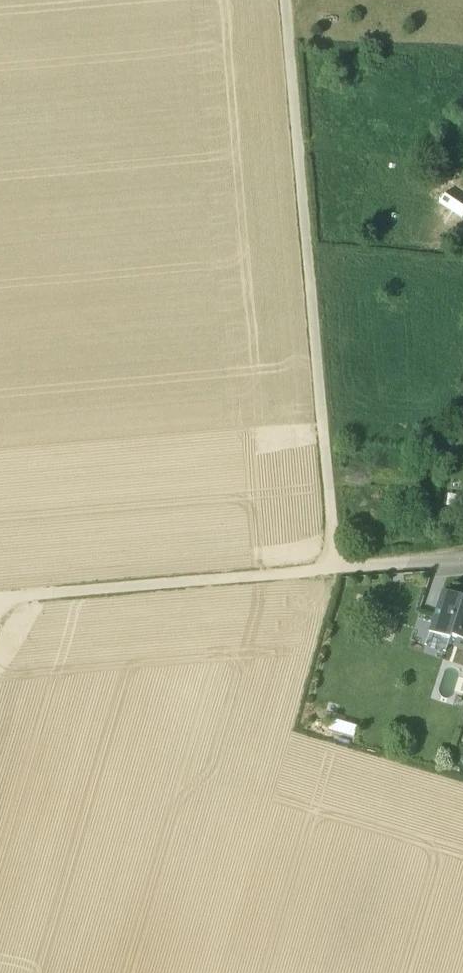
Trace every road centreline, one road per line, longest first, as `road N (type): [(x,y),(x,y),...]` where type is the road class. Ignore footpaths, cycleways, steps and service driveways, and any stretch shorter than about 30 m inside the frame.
road 1 (track): [(0,599),(336,569),(285,0)]
road 2 (residential): [(336,569),(462,560)]

